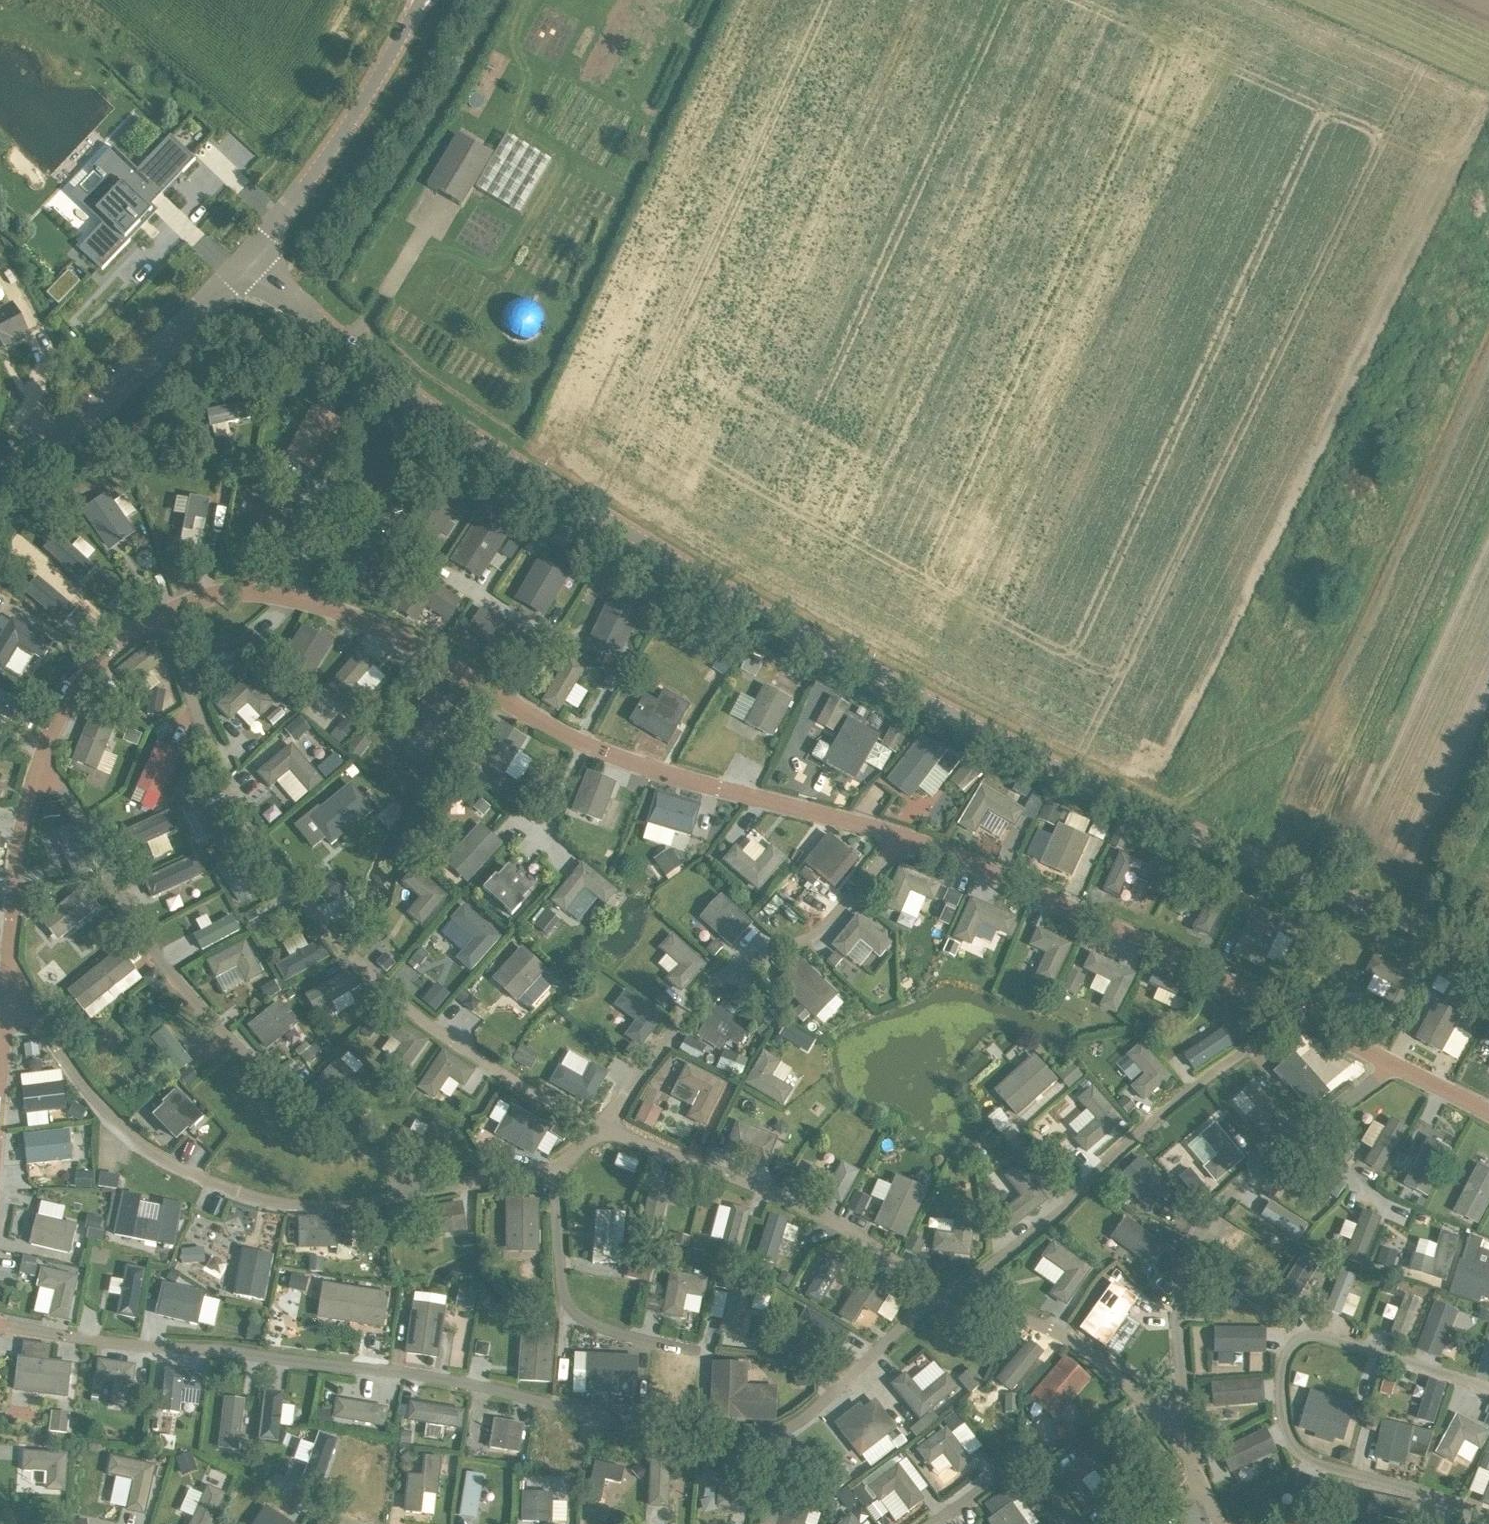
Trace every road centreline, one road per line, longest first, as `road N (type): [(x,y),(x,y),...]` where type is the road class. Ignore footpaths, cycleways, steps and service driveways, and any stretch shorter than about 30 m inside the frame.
road 1 (unclassified): [(1488,1114),(1298,1012),(896,837),(581,742),(452,682),(375,626),(252,590),(188,596),(157,609),(105,644),(67,700),(14,851),(0,1095)]
road 2 (unclassified): [(1488,938),(1111,780),(778,616),(461,429),(240,264)]
road 3 (unclassified): [(1483,1523),(1432,1494),(1323,1471),(1296,1452),(1283,1423),(1279,1366),(1295,1340),(1314,1334),(1488,1388)]
road 4 (unclassified): [(0,483),(240,264)]
road 5 (unclassified): [(240,264),(308,183),(416,0)]

